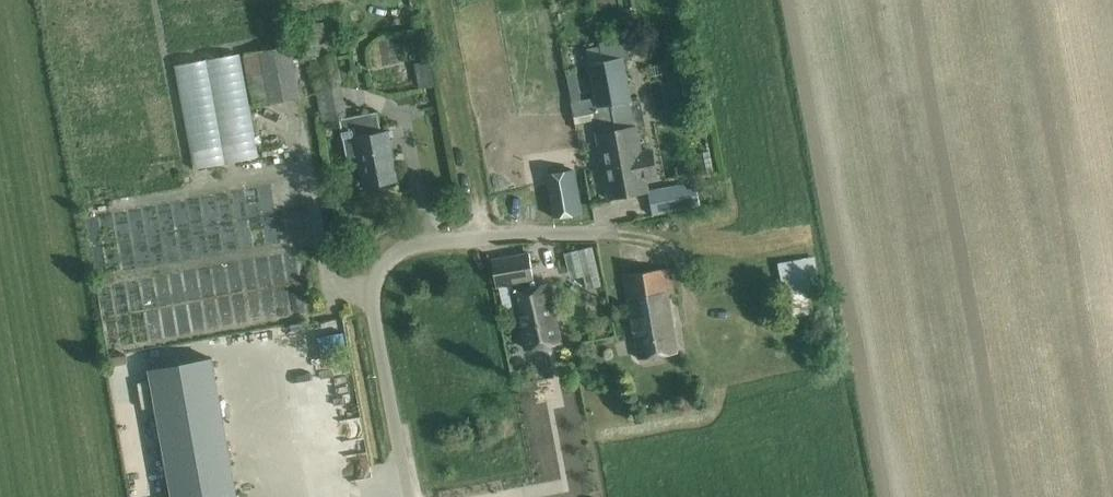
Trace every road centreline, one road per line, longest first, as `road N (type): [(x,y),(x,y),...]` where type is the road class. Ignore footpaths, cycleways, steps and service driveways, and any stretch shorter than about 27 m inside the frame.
road 1 (unclassified): [(410,496),(379,341),(375,277),(400,249),(452,239),(615,232)]

